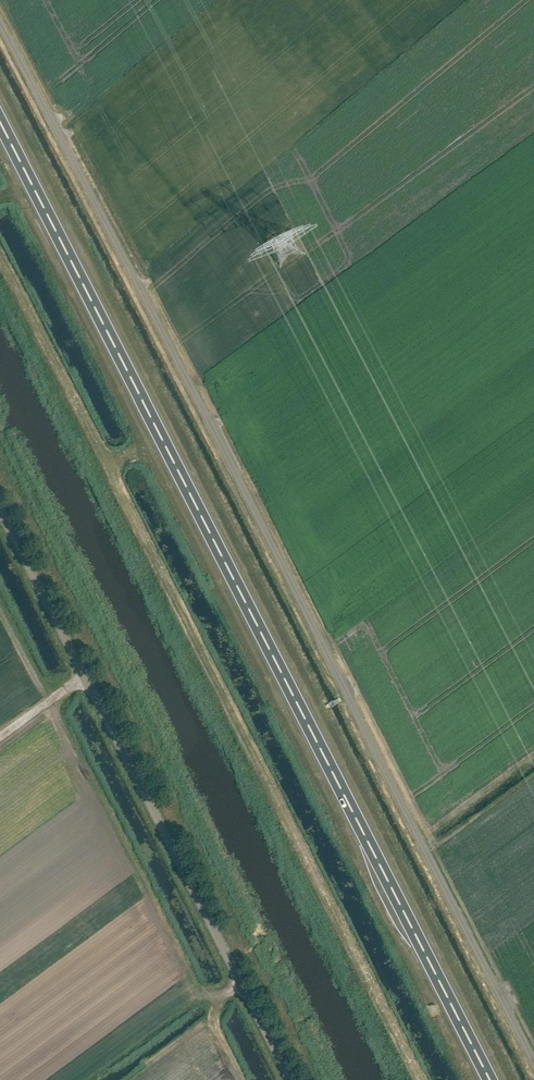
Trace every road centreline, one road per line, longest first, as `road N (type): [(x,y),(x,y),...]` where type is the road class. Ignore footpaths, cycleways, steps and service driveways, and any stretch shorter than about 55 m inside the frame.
road 1 (unclassified): [(533,1065),(0,24)]
road 2 (trunk): [(491,1079),(0,121)]
road 3 (unclassified): [(290,1079),(0,510)]

